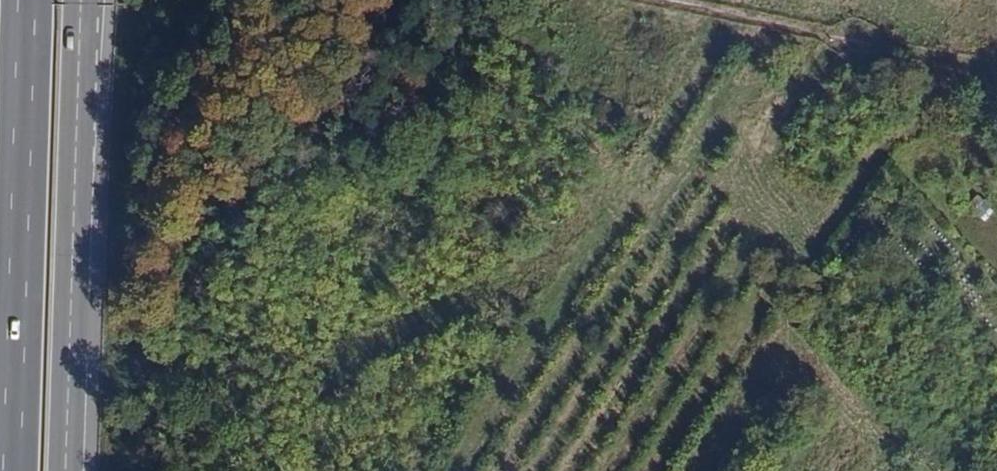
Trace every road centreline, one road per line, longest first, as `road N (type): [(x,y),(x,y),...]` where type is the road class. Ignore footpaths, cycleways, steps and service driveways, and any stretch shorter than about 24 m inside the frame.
road 1 (motorway): [(71,470),(89,0)]
road 2 (motorway): [(28,0),(11,470)]
road 3 (track): [(676,0),(996,77)]

